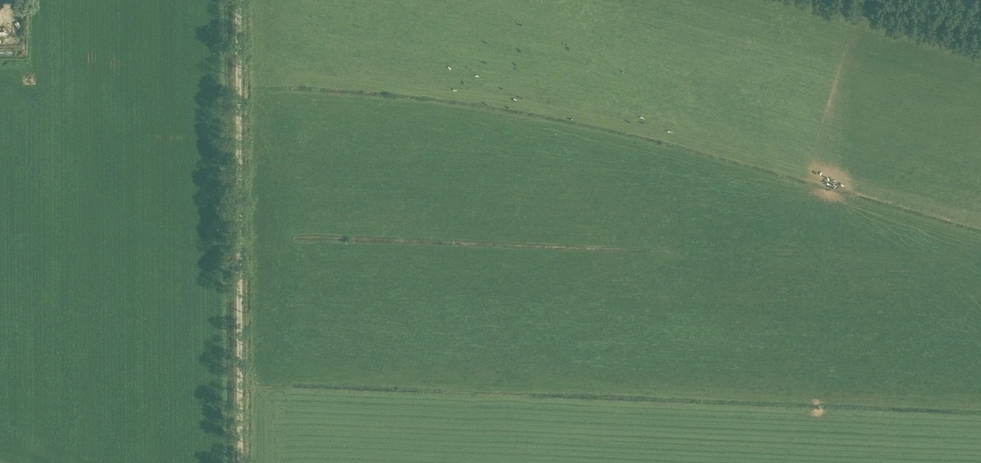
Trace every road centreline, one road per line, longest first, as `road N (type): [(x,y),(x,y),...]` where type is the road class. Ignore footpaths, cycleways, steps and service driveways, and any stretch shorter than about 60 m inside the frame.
road 1 (unclassified): [(240,462),(239,0)]

